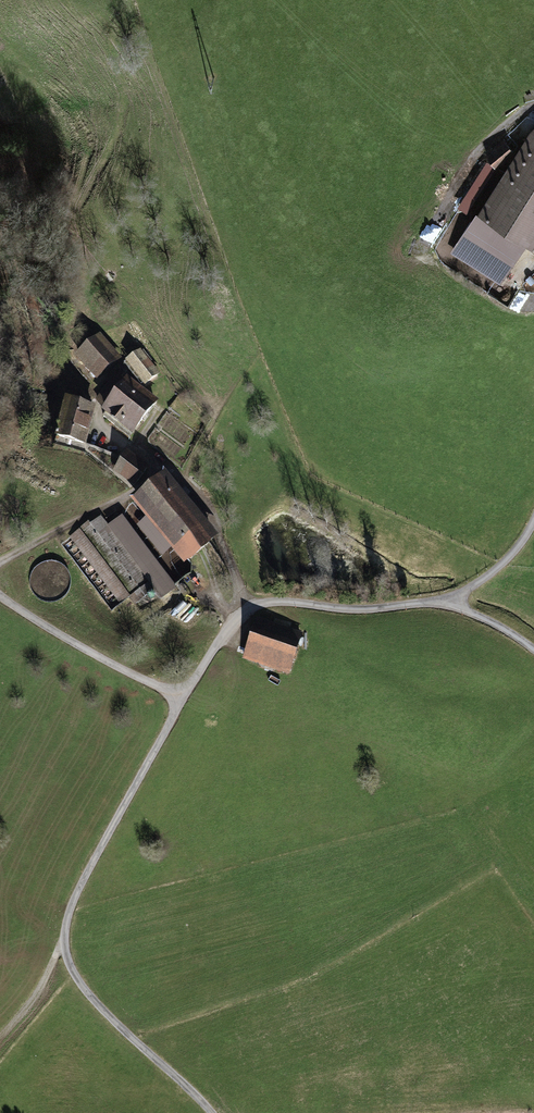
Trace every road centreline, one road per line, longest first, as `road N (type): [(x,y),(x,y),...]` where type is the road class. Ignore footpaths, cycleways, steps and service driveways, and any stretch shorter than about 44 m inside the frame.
road 1 (unclassified): [(182,699),(73,906),(65,954),(76,985),(209,1112)]
road 2 (unclassified): [(445,602),(249,605),(235,613),(182,699)]
road 3 (unclassified): [(0,595),(182,699)]
road 4 (unclassified): [(445,602),(502,564),(533,517)]

